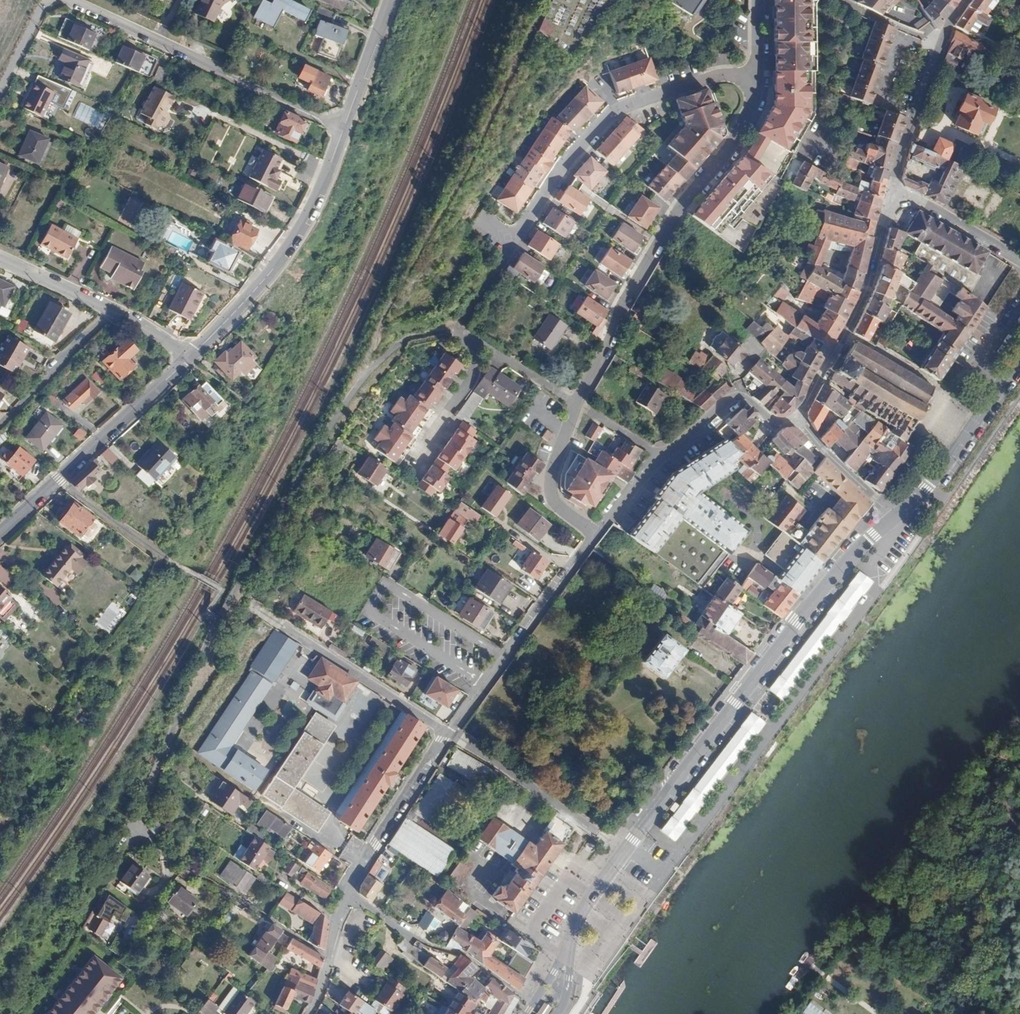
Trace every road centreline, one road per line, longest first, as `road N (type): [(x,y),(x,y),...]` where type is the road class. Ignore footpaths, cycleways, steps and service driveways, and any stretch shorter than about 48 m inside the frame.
road 1 (residential): [(596,534),(376,843),(351,885),(308,1013)]
road 2 (residential): [(896,517),(832,576),(636,835)]
road 3 (residential): [(576,403),(676,215),(747,118),(756,75)]
road 4 (residential): [(756,75),(710,77),(617,110),(513,240)]
road 5 (residential): [(72,0),(342,132)]
road 6 (tertiary): [(342,132),(275,267),(191,356)]
road 7 (residential): [(796,416),(777,424),(733,397),(653,464),(596,534)]
road 8 (tertiary): [(191,356),(0,534)]
road 9 (residential): [(796,416),(845,332),(894,188)]
road 10 (residential): [(966,0),(936,43),(894,188)]
road 11 (residential): [(1019,357),(927,489),(896,517)]
road 12 (residential): [(596,534),(551,494),(576,403)]
road 13 (residential): [(413,465),(470,380),(462,336)]
road 14 (residential): [(894,188),(1019,261)]
road 15 (residential): [(896,517),(796,416)]
road 16 (tertiary): [(391,0),(342,132)]
road 17 (residential): [(636,835),(577,919),(566,954)]
road 18 (residential): [(576,403),(462,336)]
road 19 (residential): [(111,308),(0,257)]

